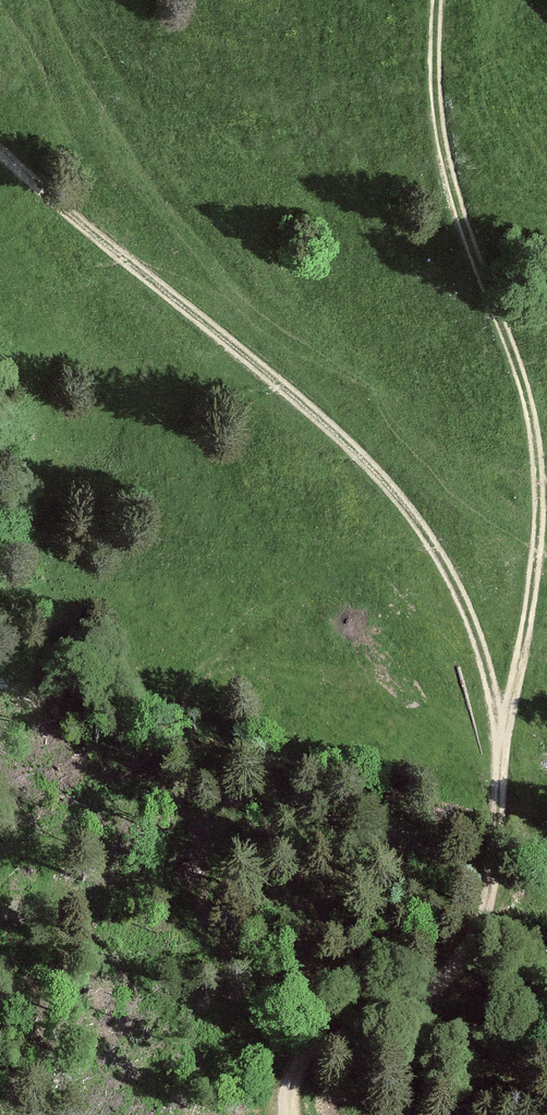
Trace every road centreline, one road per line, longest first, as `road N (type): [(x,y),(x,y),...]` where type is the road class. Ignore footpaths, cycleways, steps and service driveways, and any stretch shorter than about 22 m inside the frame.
road 1 (track): [(283,1114),(285,1087),(320,1048),(414,1003),(460,966),(478,939),(496,871),(538,481),(525,391),(456,199),(434,54),(438,0)]
road 2 (track): [(502,772),(482,649),(450,576),(405,507),(306,407),(0,150)]

